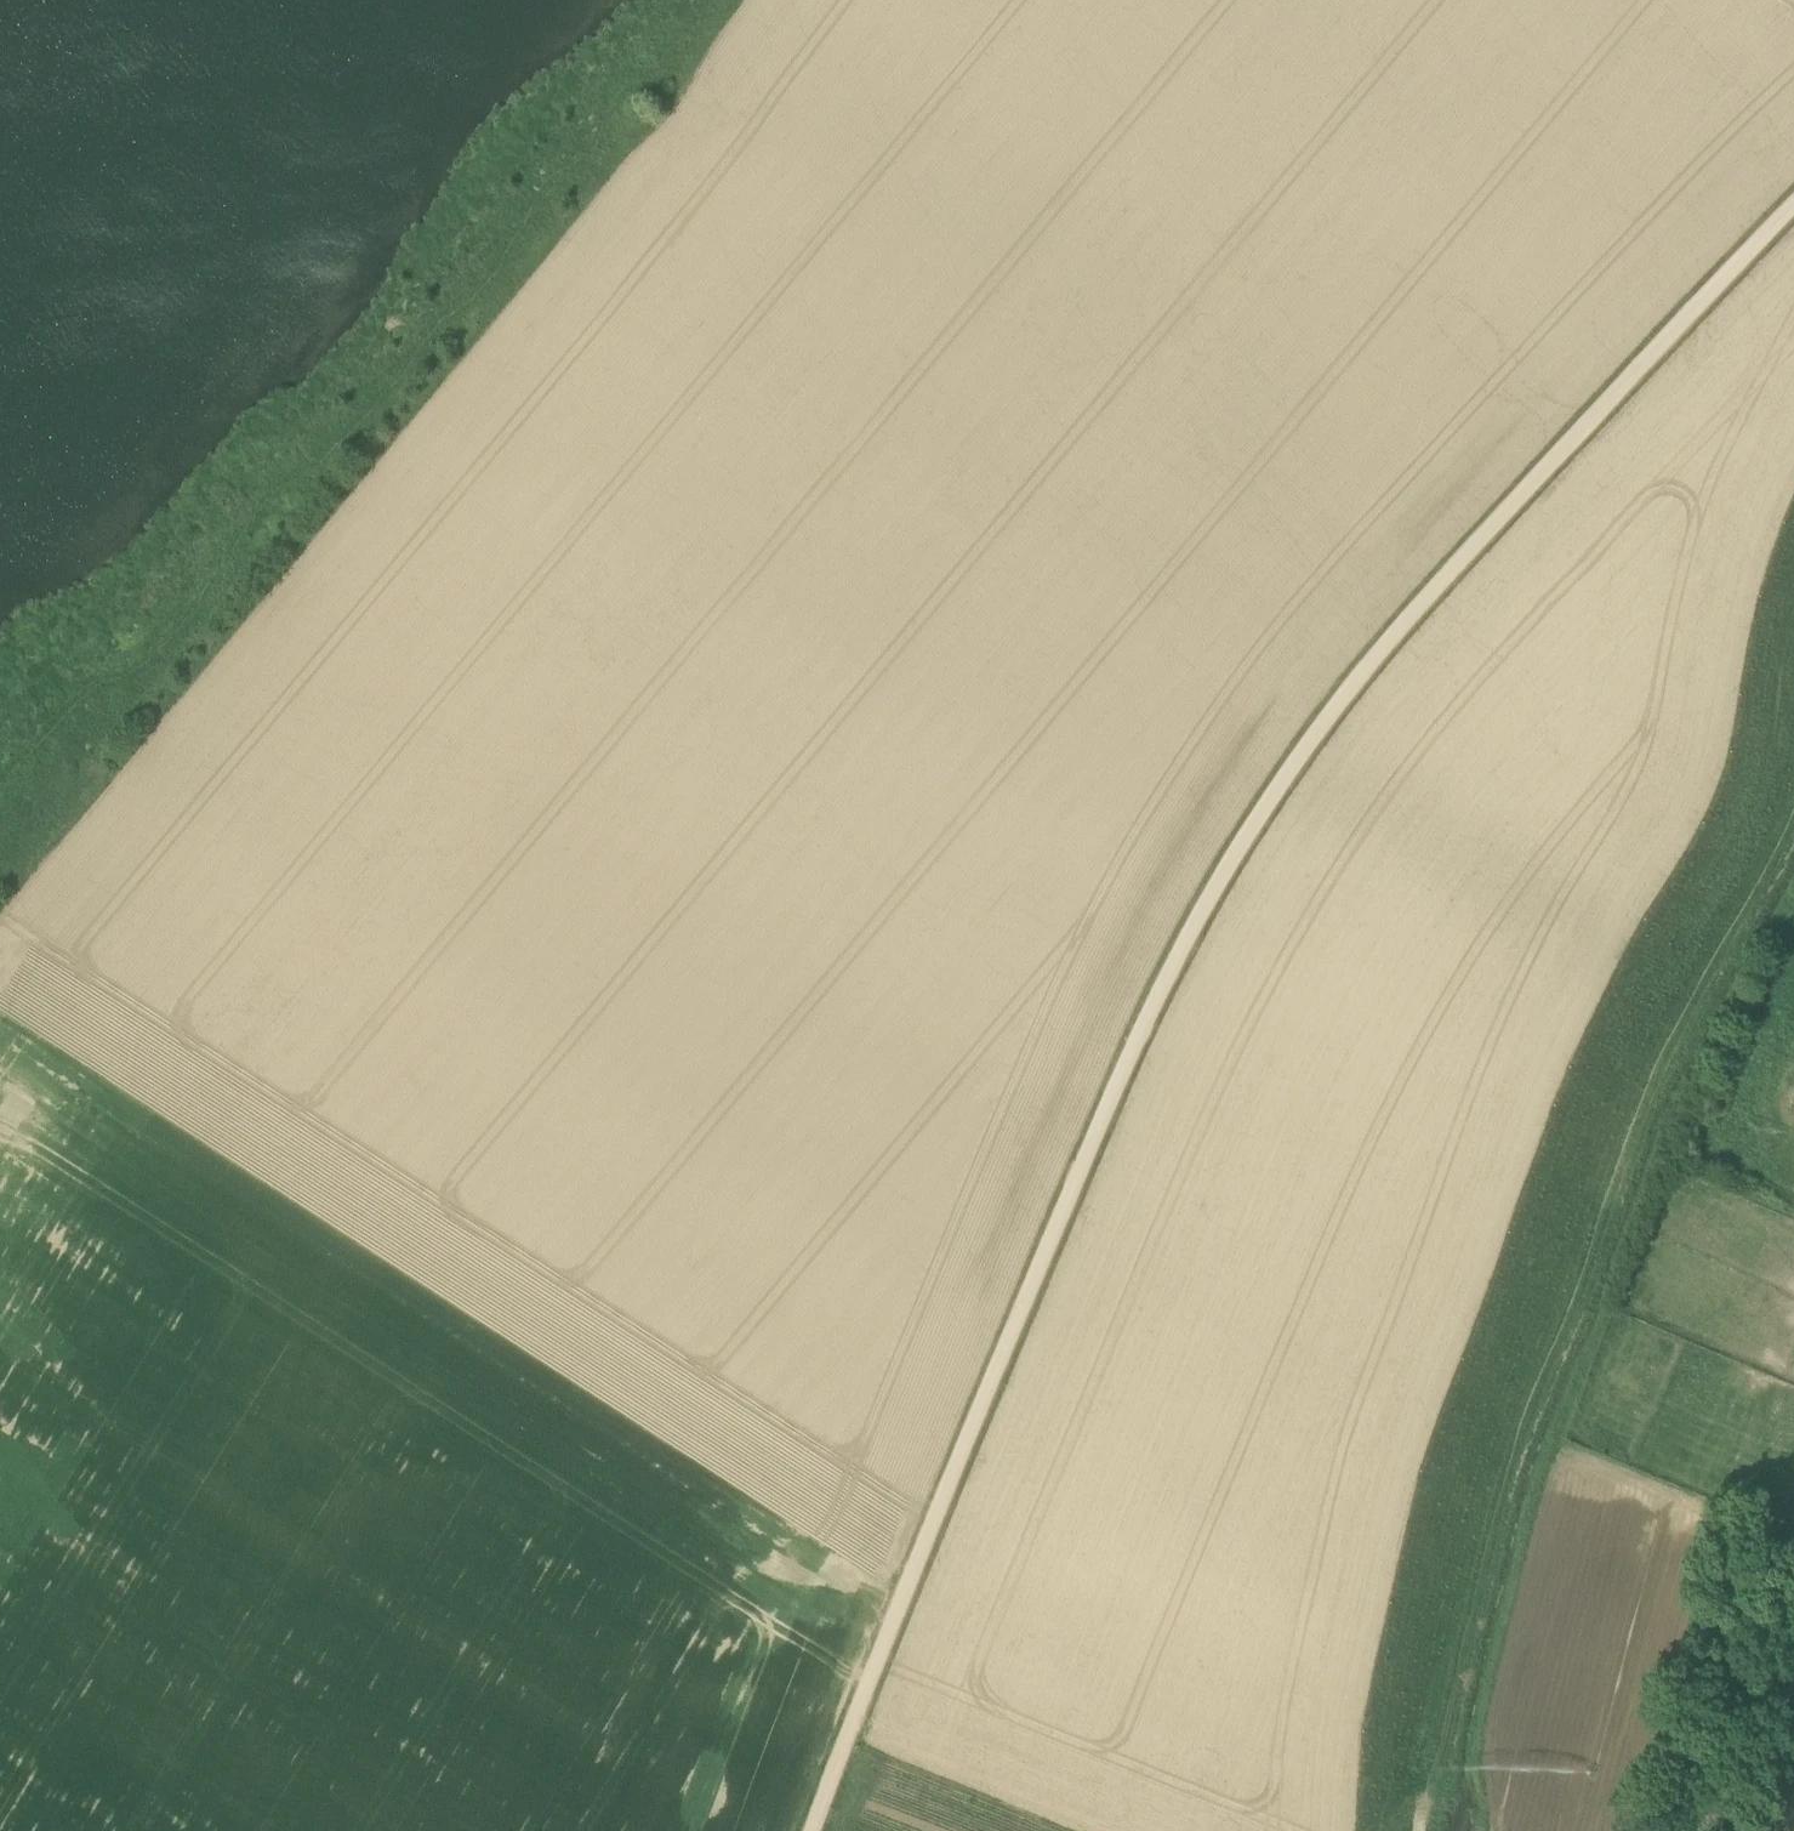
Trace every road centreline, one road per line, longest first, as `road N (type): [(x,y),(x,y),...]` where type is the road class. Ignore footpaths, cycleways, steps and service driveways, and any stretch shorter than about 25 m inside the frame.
road 1 (track): [(1793,204),(1450,571),(1305,740),(1189,933),(1116,1089),(962,1449),(814,1830)]
road 2 (track): [(1706,1830),(1793,1686)]

